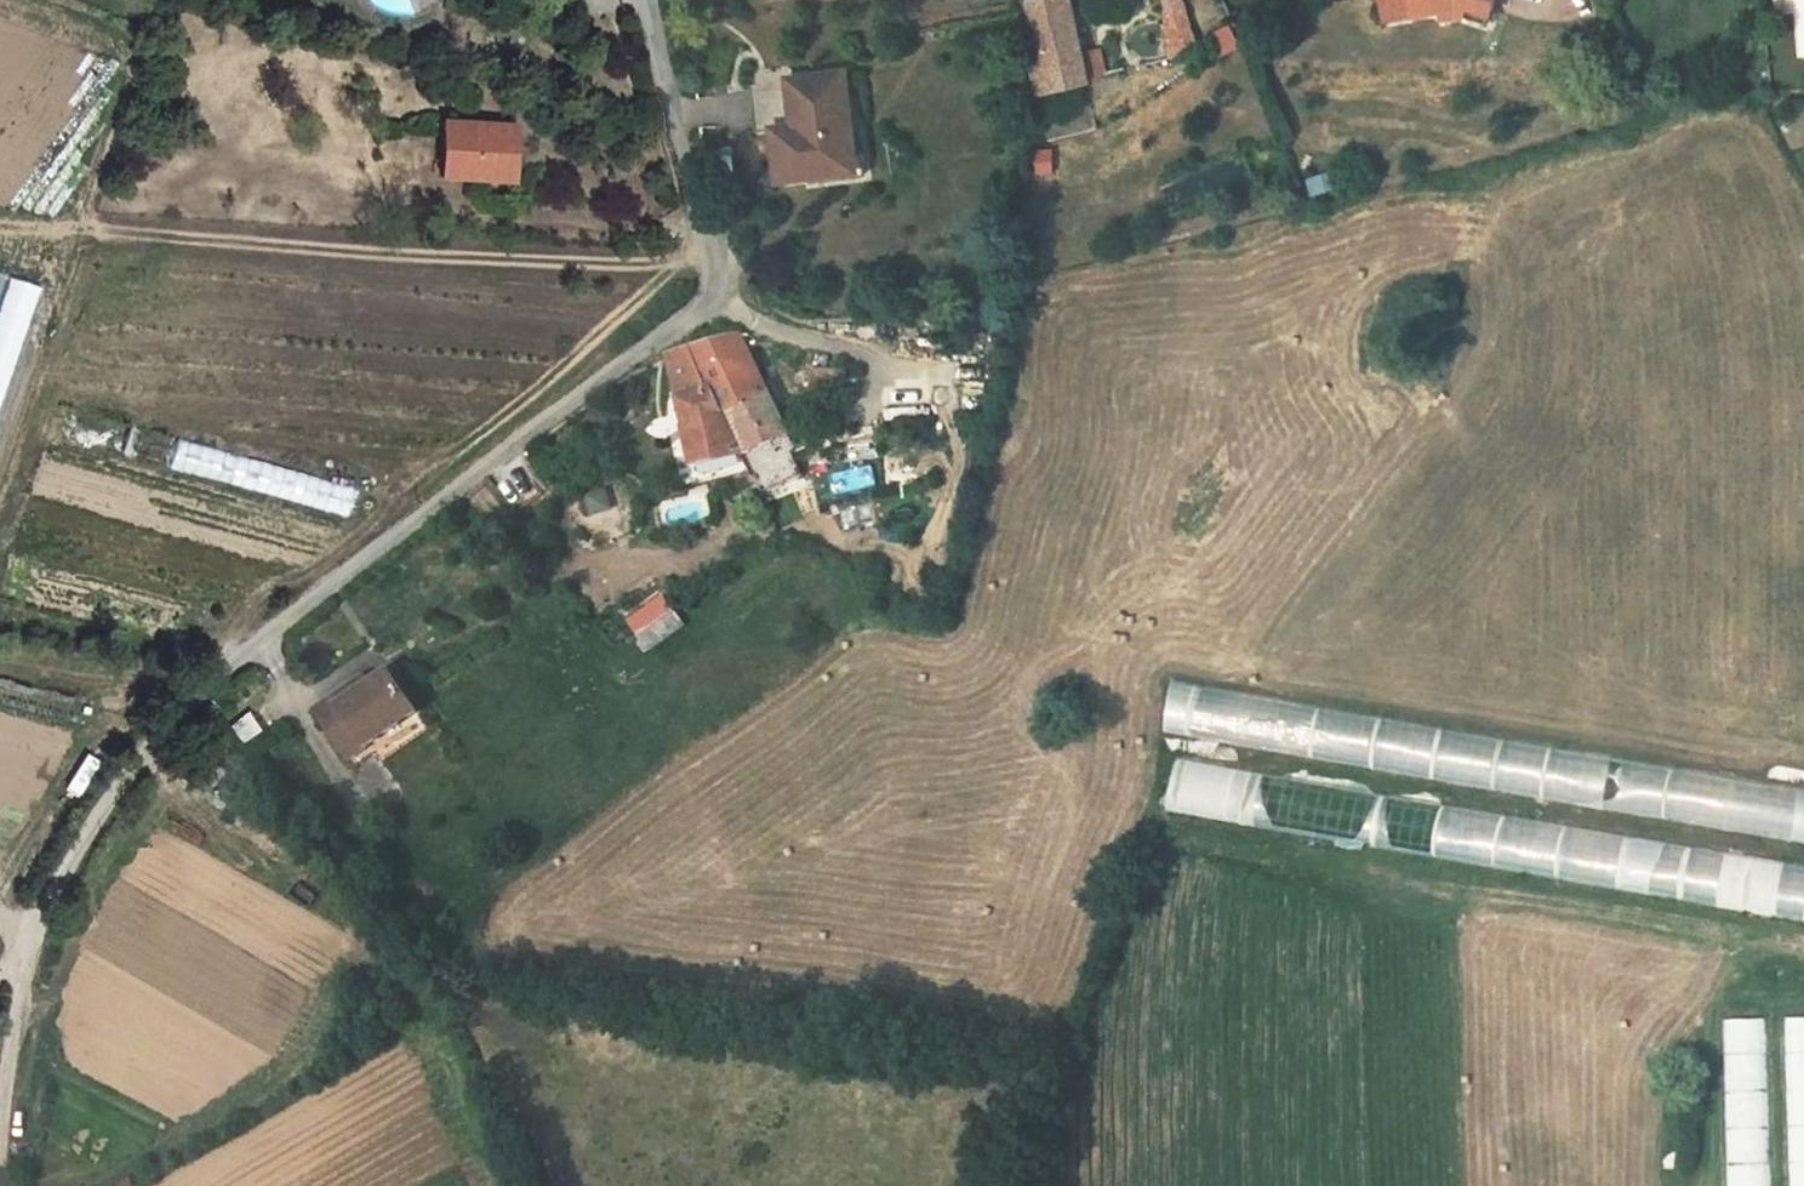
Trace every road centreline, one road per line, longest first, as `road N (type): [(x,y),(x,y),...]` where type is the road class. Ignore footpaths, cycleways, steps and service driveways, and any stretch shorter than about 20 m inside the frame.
road 1 (residential): [(651,0),(714,258),(714,288),(696,312),(219,672),(167,726),(55,890),(30,961),(1,1185)]
road 2 (track): [(58,228),(392,254),(673,265),(714,258)]
road 3 (track): [(456,449),(673,265)]

